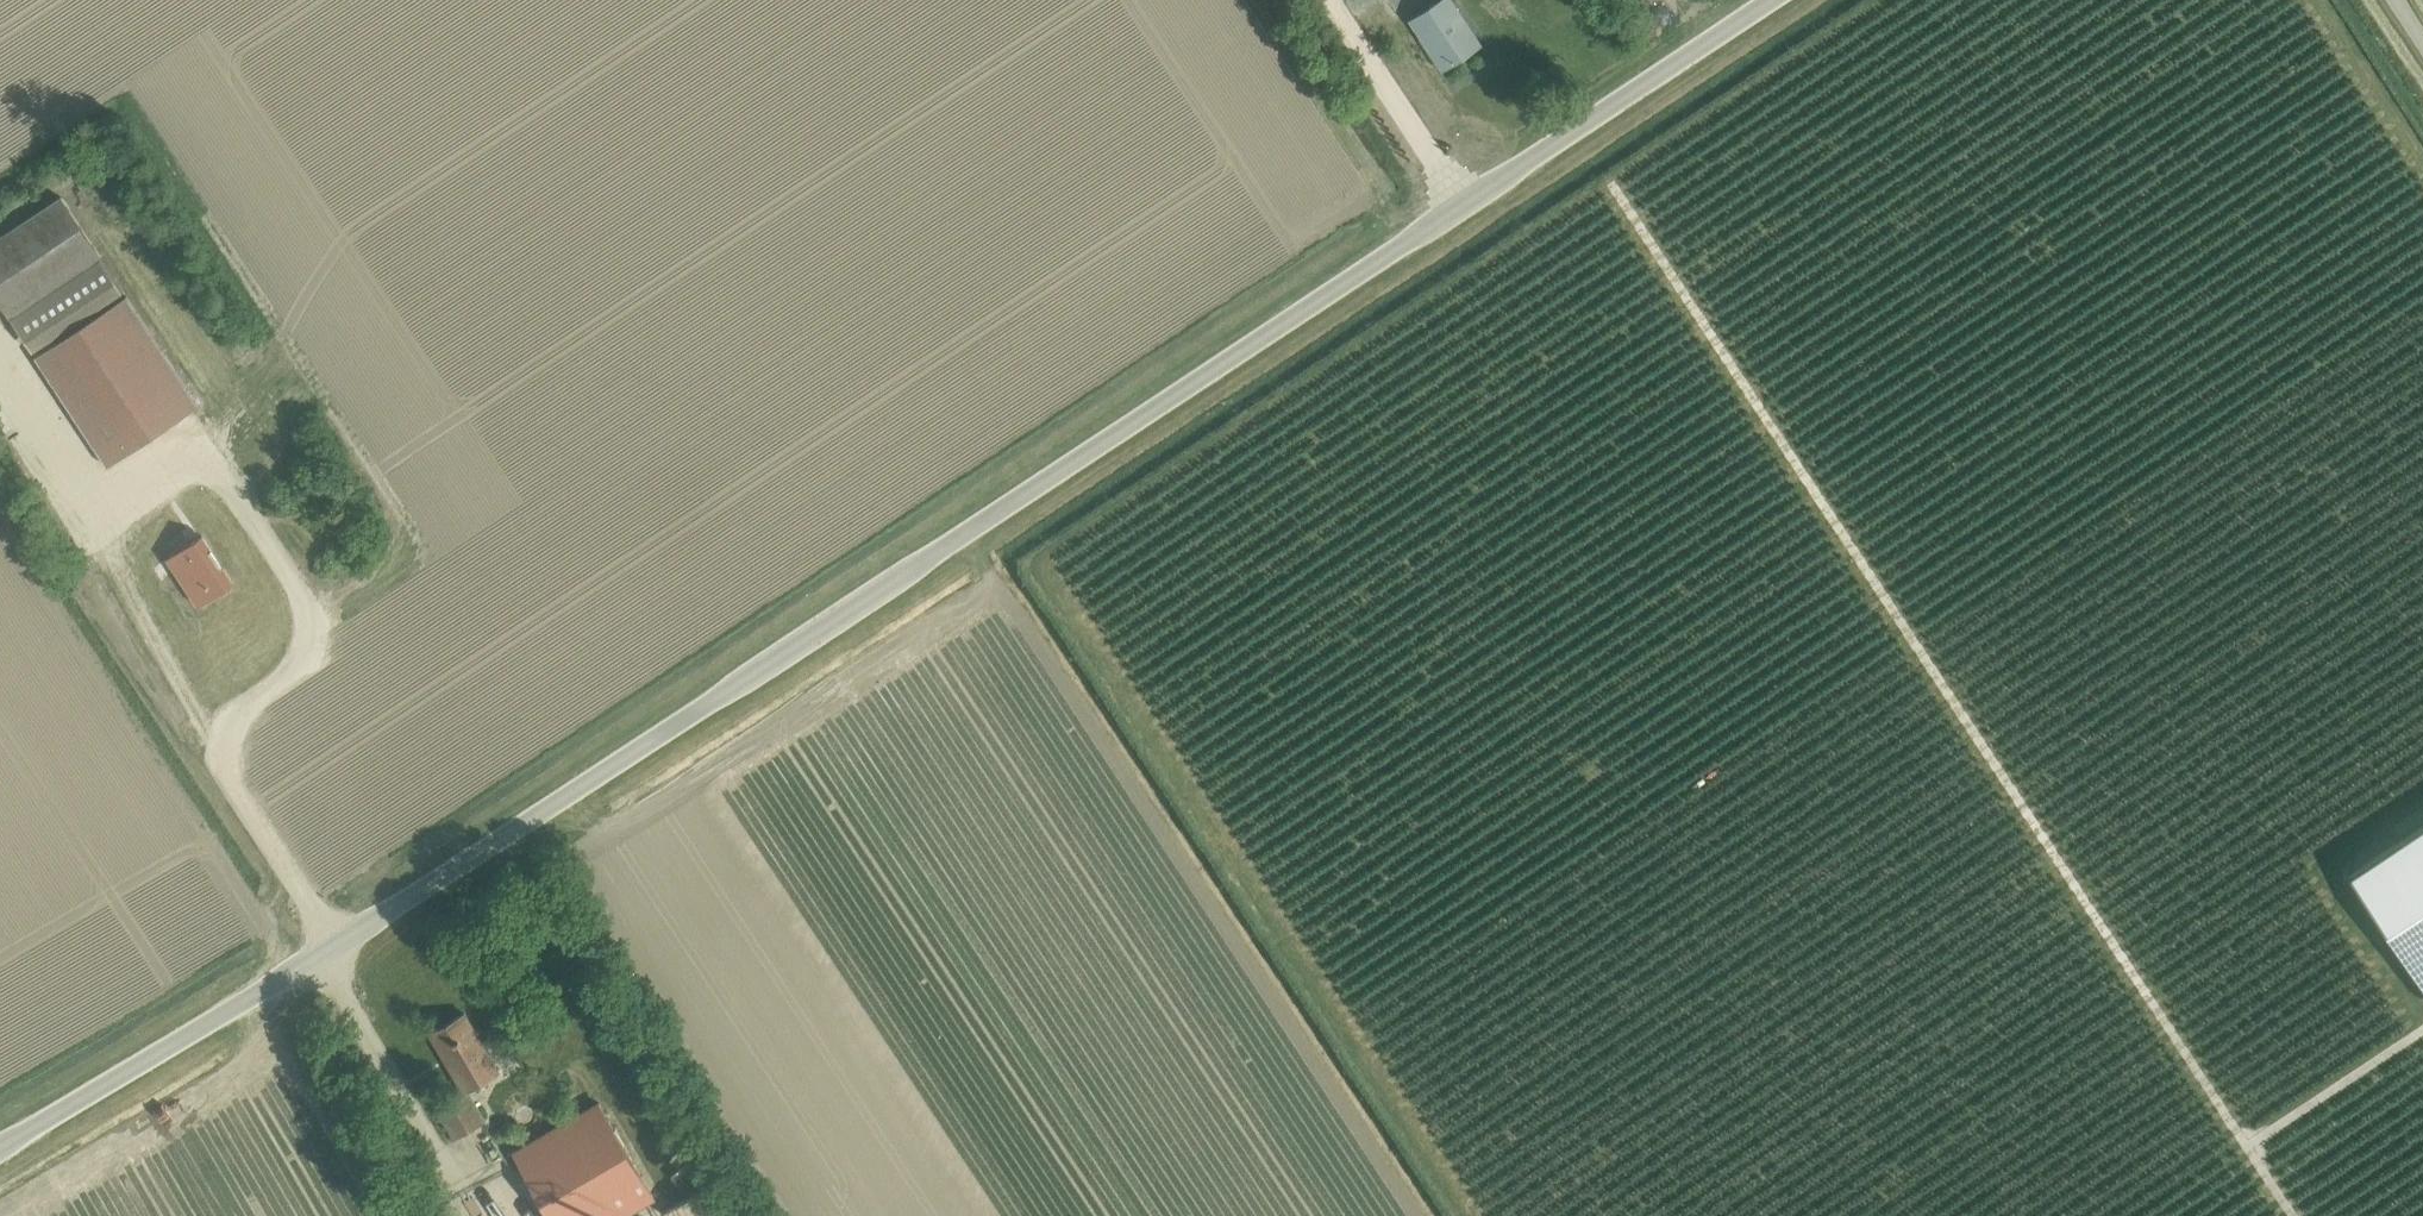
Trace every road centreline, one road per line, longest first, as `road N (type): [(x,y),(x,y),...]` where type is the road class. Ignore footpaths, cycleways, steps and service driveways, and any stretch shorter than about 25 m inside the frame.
road 1 (unclassified): [(0,1142),(308,961),(1771,0)]

